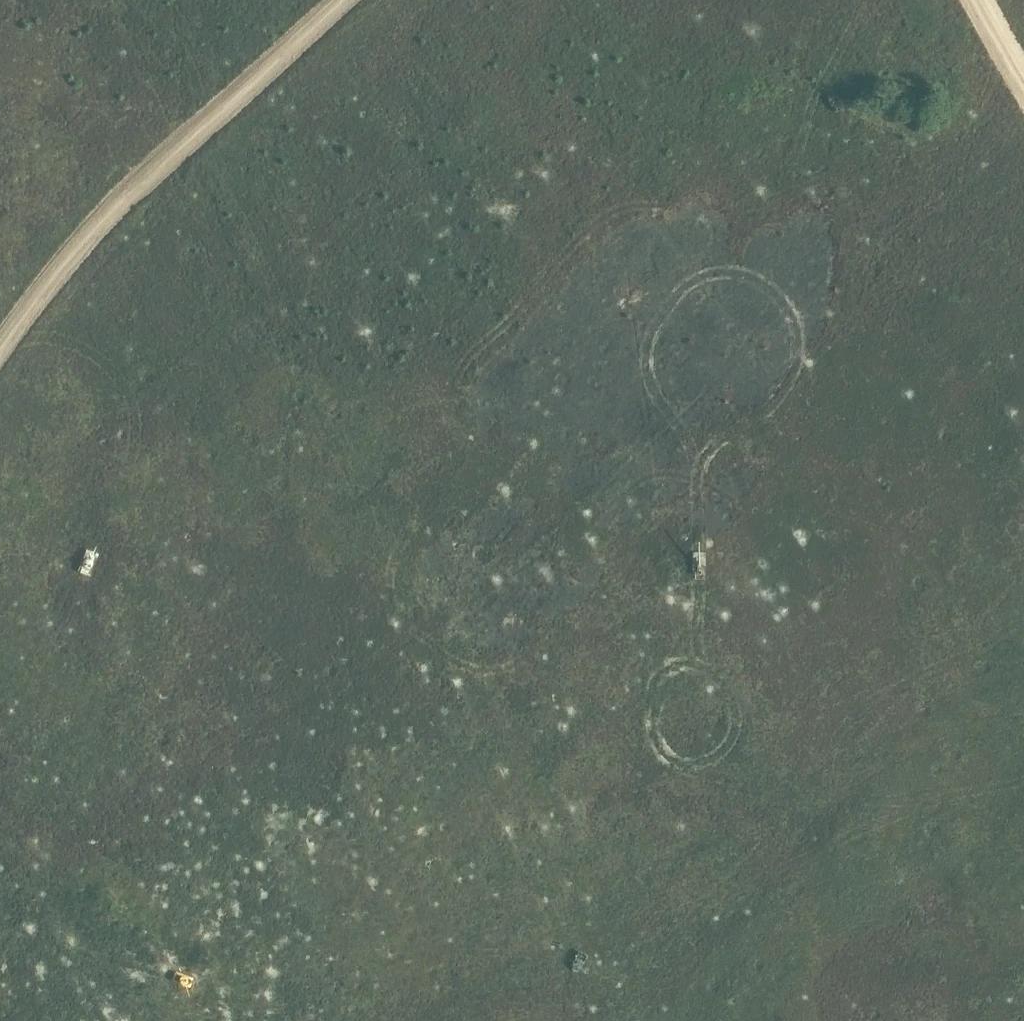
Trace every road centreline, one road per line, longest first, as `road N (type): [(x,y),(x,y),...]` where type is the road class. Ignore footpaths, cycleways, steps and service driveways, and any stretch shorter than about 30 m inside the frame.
road 1 (track): [(0,347),(113,205),(341,0)]

